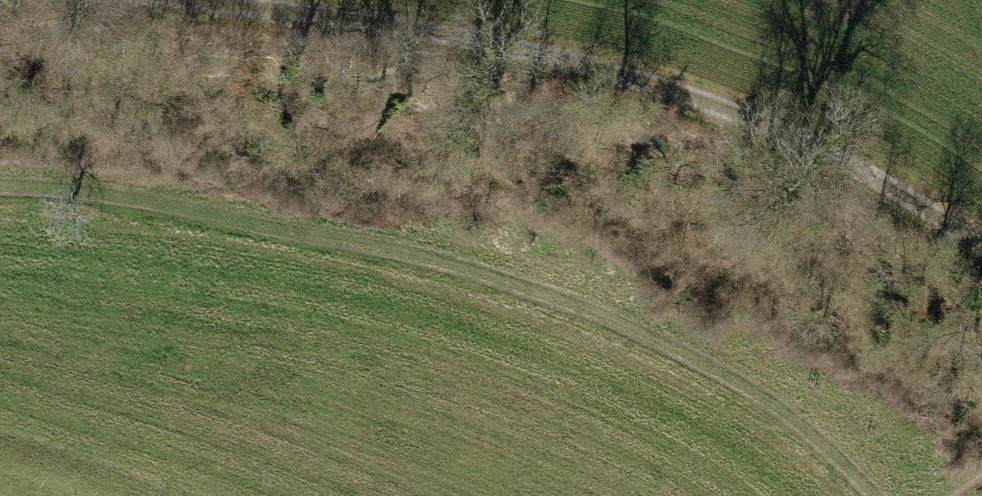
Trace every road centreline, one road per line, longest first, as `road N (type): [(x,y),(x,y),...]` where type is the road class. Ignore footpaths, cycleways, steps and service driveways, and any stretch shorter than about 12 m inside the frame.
road 1 (track): [(872,495),(801,429),(706,359),(559,291),(339,231),(50,181)]
road 2 (track): [(981,251),(824,154),(690,96),(535,55),(199,0)]

